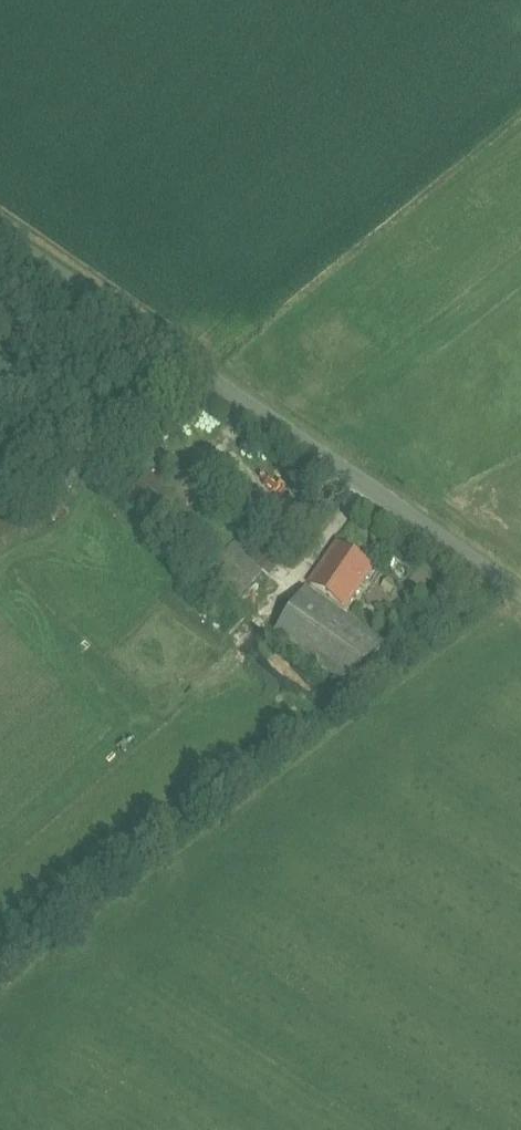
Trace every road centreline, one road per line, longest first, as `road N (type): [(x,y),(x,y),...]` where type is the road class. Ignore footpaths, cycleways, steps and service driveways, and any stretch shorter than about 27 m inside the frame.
road 1 (unclassified): [(520,583),(0,225)]

